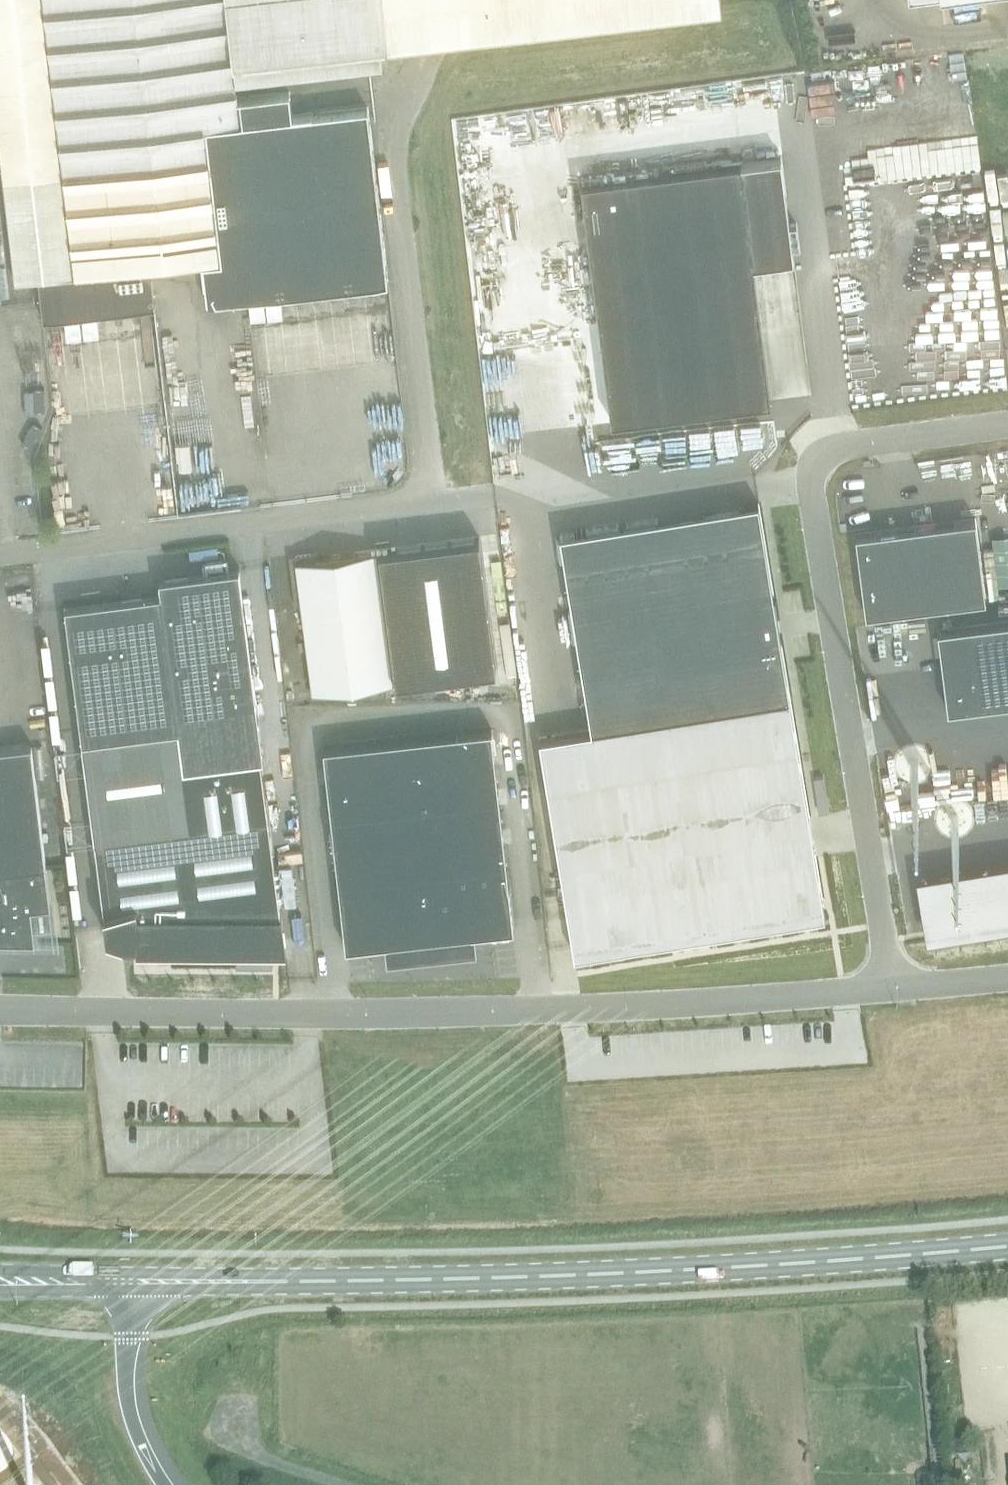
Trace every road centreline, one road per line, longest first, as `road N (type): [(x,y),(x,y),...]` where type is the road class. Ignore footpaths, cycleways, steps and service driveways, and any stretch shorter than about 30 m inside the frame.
road 1 (unclassified): [(0,558),(406,502),(430,459),(397,136),(444,41)]
road 2 (unclassified): [(0,1007),(572,1008),(889,989)]
road 3 (primary): [(127,1282),(495,1279),(1007,1246)]
road 4 (unclassified): [(1007,421),(850,441),(820,454),(810,480),(889,989)]
road 5 (motorway): [(164,1484),(127,1396),(127,1282)]
road 6 (unclassified): [(349,1484),(255,1452),(215,1424)]
road 7 (primary): [(0,1278),(127,1282)]

